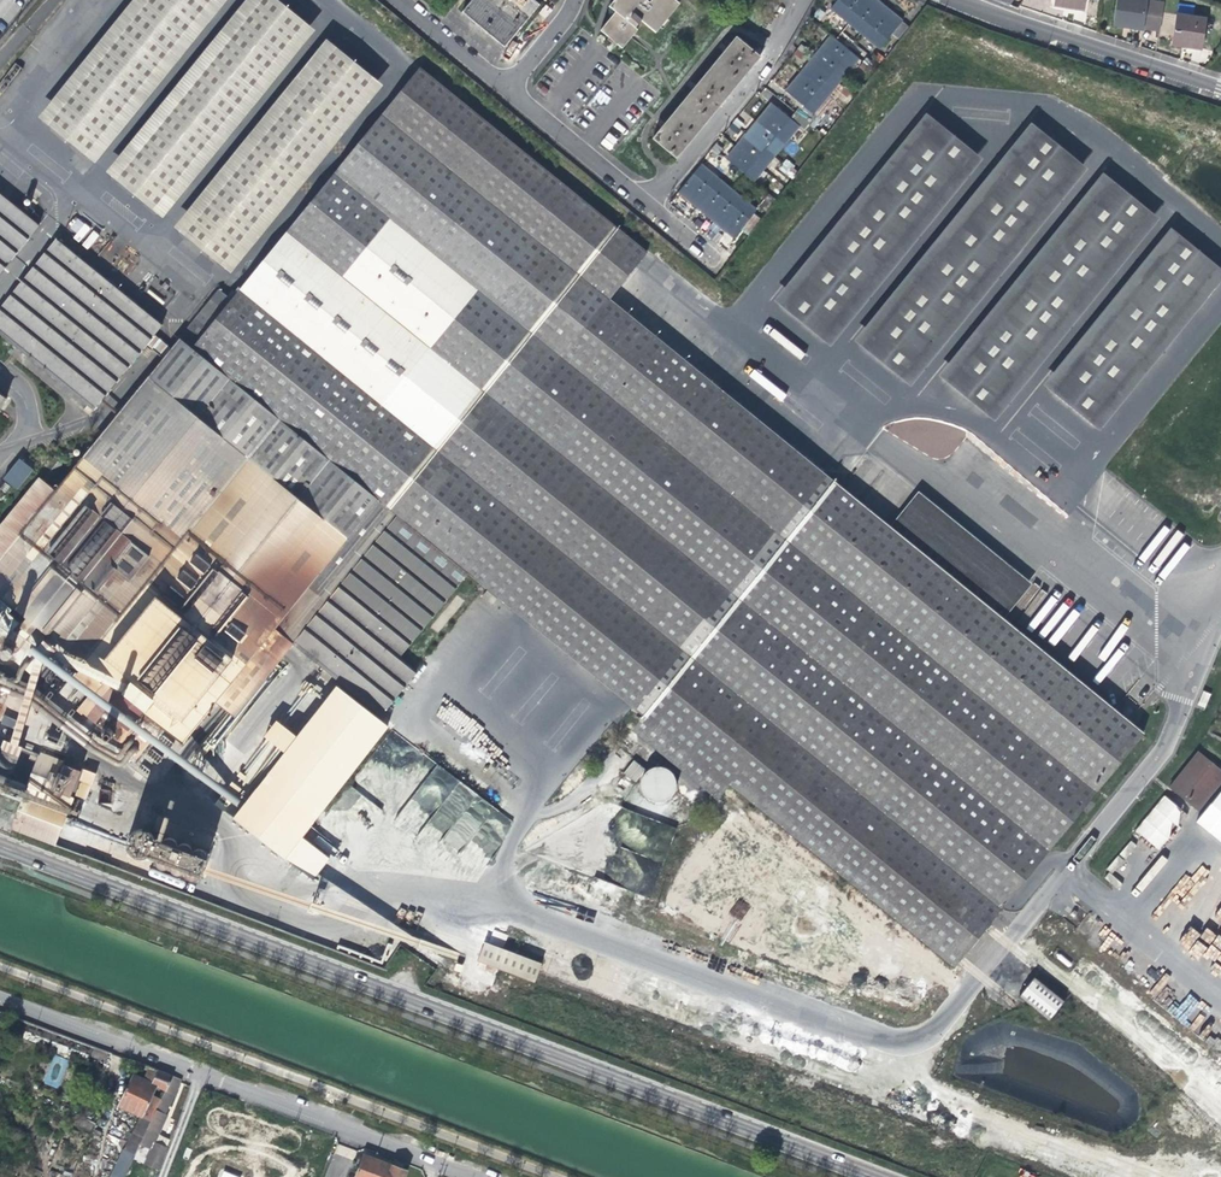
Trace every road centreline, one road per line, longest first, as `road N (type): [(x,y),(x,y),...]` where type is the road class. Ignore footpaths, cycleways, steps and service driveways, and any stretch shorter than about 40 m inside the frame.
road 1 (tertiary): [(0,844),(878,1176)]
road 2 (residential): [(0,997),(437,1162)]
road 3 (residential): [(957,0),(1220,93)]
road 4 (residential): [(808,0),(762,73),(647,207)]
road 5 (residential): [(647,207),(504,89)]
road 6 (residential): [(504,89),(398,0)]

